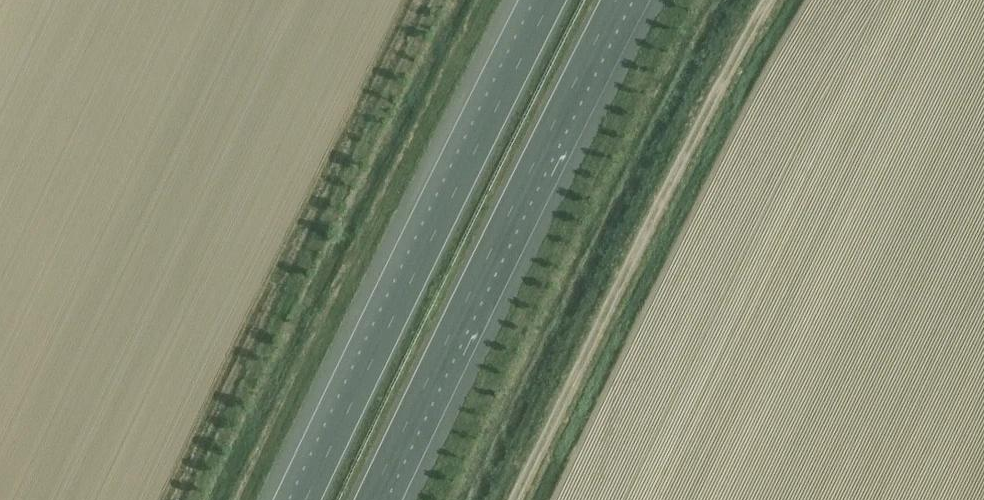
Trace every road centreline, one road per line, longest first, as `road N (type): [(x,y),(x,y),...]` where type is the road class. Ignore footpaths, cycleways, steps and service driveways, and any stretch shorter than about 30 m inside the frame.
road 1 (track): [(518,499),(772,0)]
road 2 (motorway): [(374,499),(618,0)]
road 3 (motorway): [(552,0),(309,499)]

